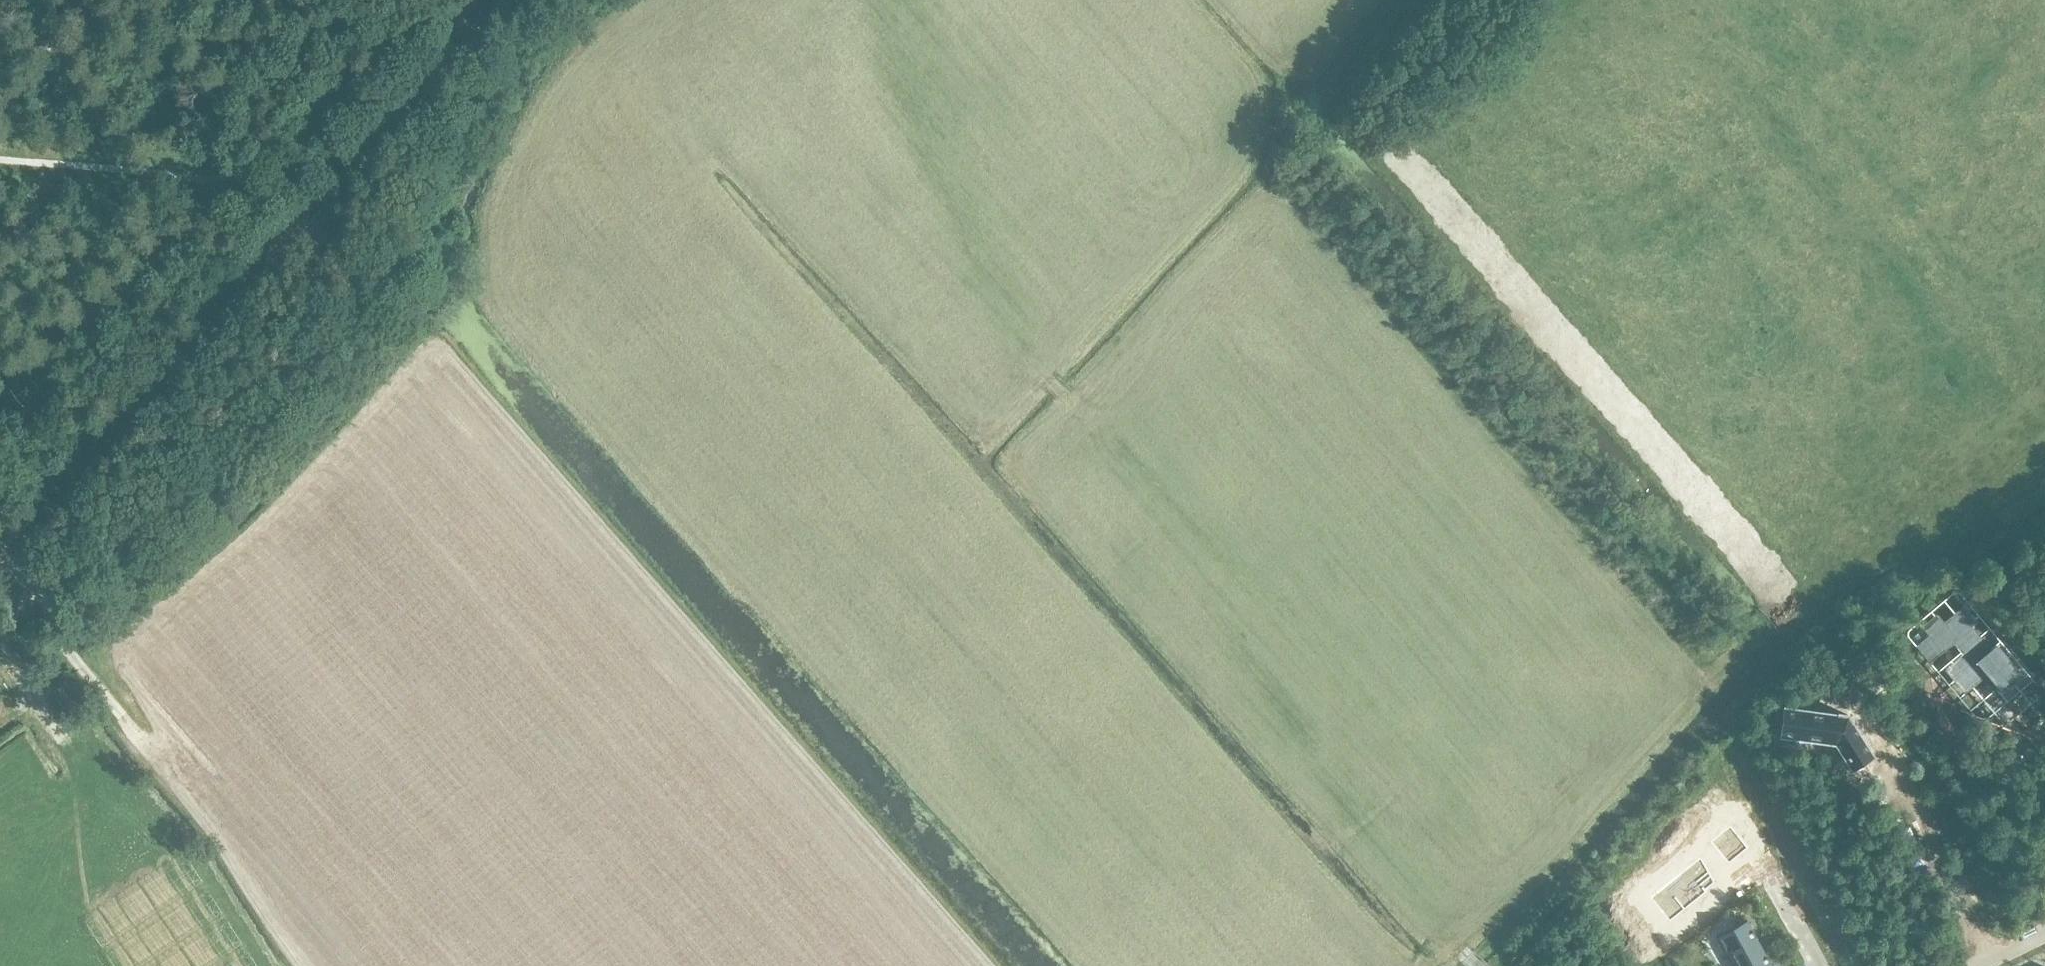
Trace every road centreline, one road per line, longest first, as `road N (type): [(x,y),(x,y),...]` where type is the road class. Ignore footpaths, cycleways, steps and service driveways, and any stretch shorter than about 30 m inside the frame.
road 1 (secondary): [(0,548),(487,0)]

